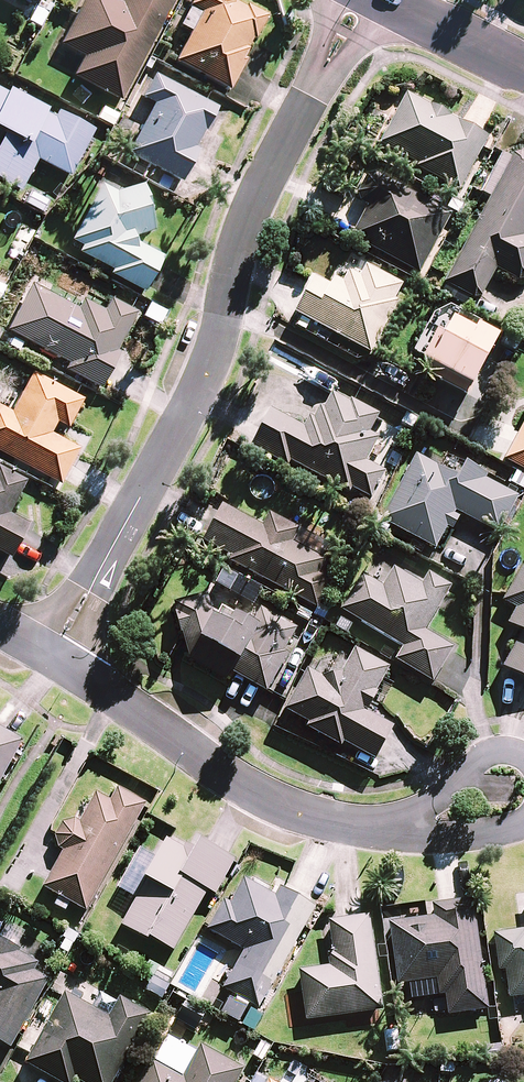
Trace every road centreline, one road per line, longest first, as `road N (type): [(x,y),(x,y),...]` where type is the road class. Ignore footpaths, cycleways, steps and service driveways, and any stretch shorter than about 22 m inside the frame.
road 1 (residential): [(51,656),(174,438),(263,177),(357,0)]
road 2 (residential): [(413,828),(316,816),(257,793),(51,656)]
road 3 (residential): [(375,0),(523,74)]
road 4 (residential): [(413,828),(465,772),(497,754),(523,763)]

